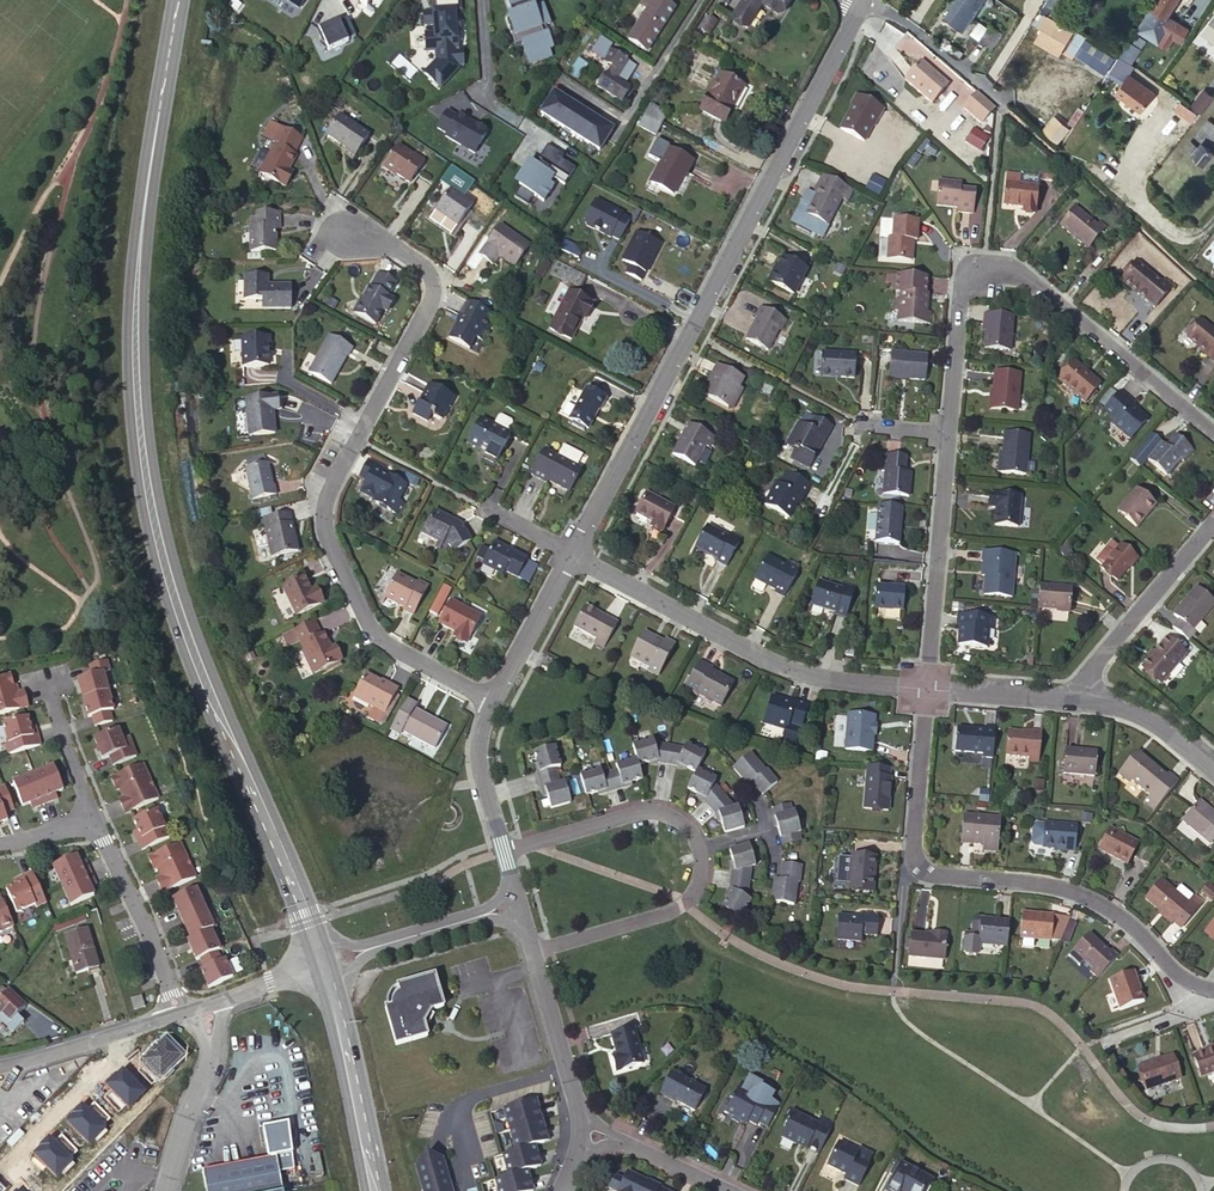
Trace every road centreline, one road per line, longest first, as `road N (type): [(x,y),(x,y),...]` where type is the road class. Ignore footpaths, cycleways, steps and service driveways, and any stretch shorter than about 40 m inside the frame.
road 1 (secondary): [(182,0),(142,268),(144,443),(176,590),(323,962)]
road 2 (residential): [(492,704),(374,638),(322,531),(320,506),(429,297),(429,272),(380,240),(341,234)]
road 3 (residential): [(568,555),(858,12)]
road 4 (residential): [(1213,990),(1183,980),(1128,923),(1091,898),(1008,879),(929,876),(912,860),(920,689)]
road 5 (residential): [(944,432),(959,274),(980,267),(1028,278),(1213,433)]
road 6 (residential): [(530,950),(681,904),(696,881),(695,843),(671,814),(650,811),(504,851)]
road 7 (residential): [(568,555),(808,676),(920,689)]
road 8 (residential): [(920,689),(944,432)]
road 9 (secondary): [(323,962),(381,1190)]
road 10 (residential): [(1213,523),(1088,669),(1080,699)]
road 11 (residential): [(176,1016),(94,818)]
road 12 (residential): [(519,907),(323,962)]
road 13 (residential): [(206,1007),(213,1060),(162,1190)]
road 14 (residential): [(578,1127),(530,950)]
road 15 (residential): [(176,1016),(0,1063)]
road 16 (residential): [(733,1190),(619,1138),(578,1127)]
road 17 (residential): [(492,704),(568,555)]
road 18 (residential): [(997,98),(870,0)]
road 19 (residential): [(920,689),(1080,699)]
road 20 (residential): [(1080,699),(1138,716),(1213,778)]
road 21 (residential): [(504,851),(477,756),(492,704)]
road 22 (residential): [(94,818),(61,743),(45,680)]
road 23 (residential): [(513,122),(489,106),(484,0)]
road 24 (residential): [(323,962),(206,1007)]

